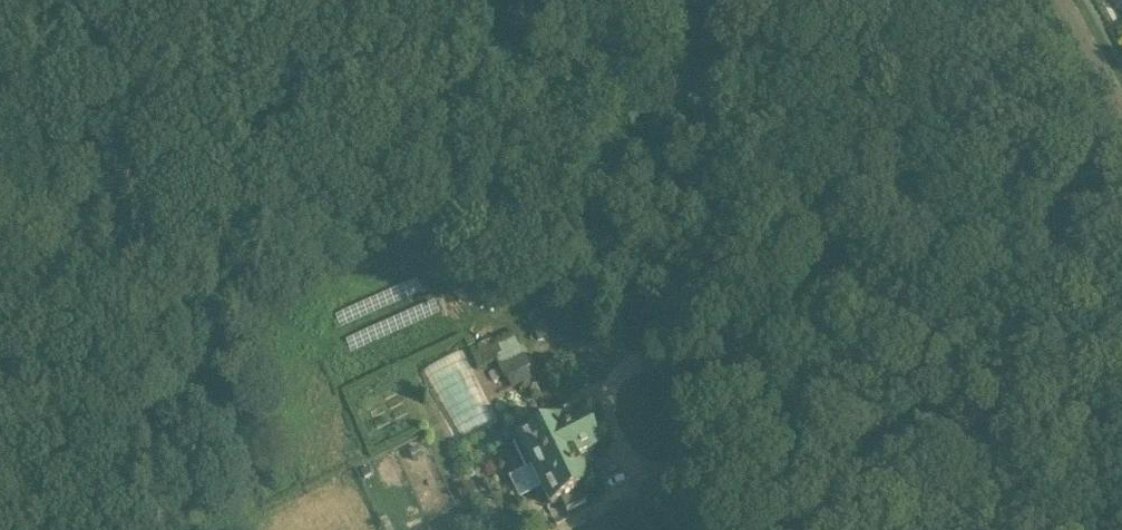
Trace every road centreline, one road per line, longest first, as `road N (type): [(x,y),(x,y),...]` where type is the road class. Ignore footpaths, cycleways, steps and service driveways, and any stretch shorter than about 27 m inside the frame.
road 1 (track): [(723,465),(767,429),(790,366),(814,348),(1040,303),(1087,304),(1098,297),(1119,248),(1080,185),(1031,140),(972,109),(820,55),(755,0)]
road 2 (track): [(548,109),(448,156),(416,190),(307,228),(272,232),(209,222),(33,318),(0,232)]
road 3 (track): [(807,352),(692,142),(587,0)]
road 4 (track): [(495,0),(645,298),(671,374)]
road 5 (track): [(603,220),(547,257),(506,302),(481,309),(461,296),(416,190)]
road 6 (track): [(493,308),(549,347),(661,351)]
road 7 (residential): [(1121,108),(1062,0)]

